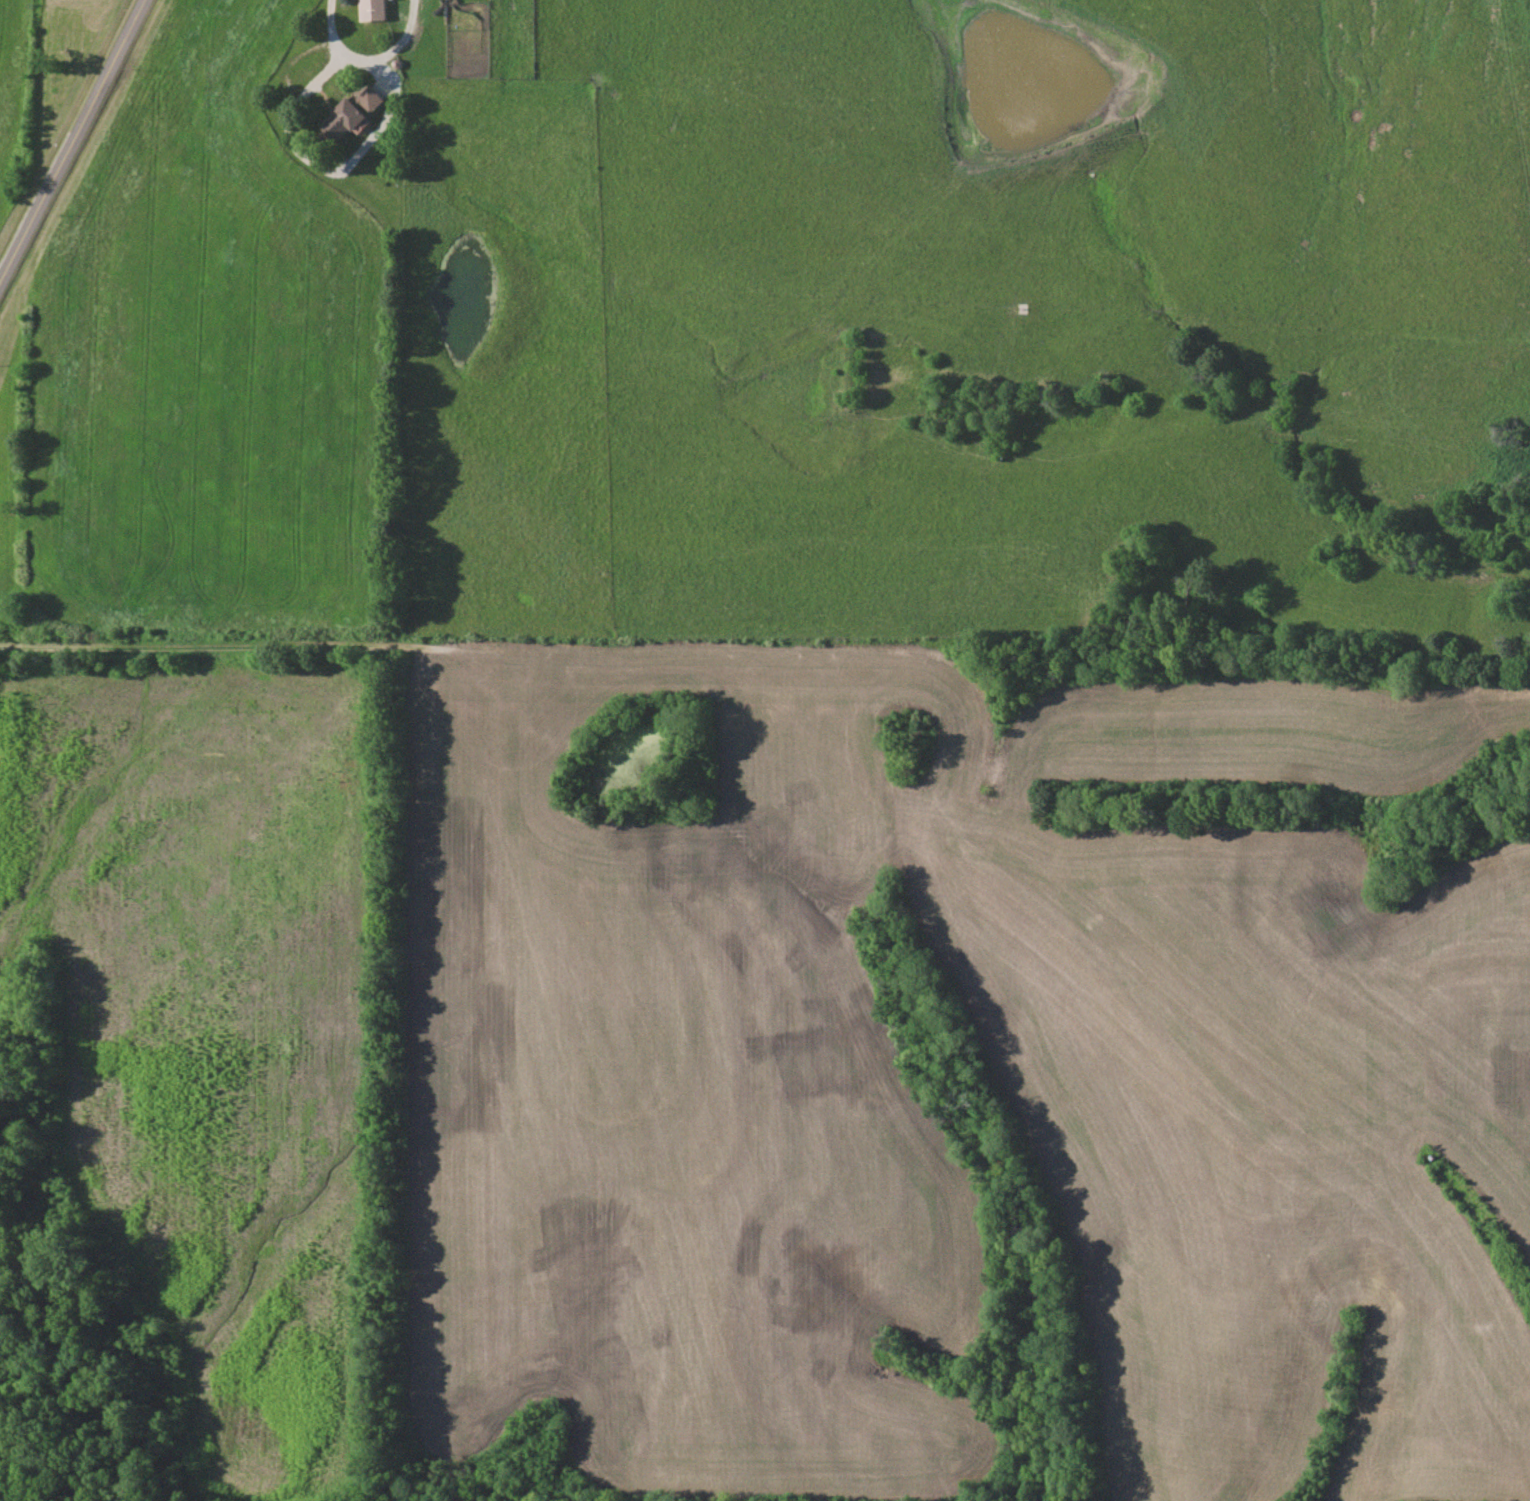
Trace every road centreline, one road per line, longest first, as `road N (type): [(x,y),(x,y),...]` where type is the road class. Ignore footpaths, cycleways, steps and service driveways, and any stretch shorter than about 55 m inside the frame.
road 1 (secondary): [(0,296),(144,0)]

